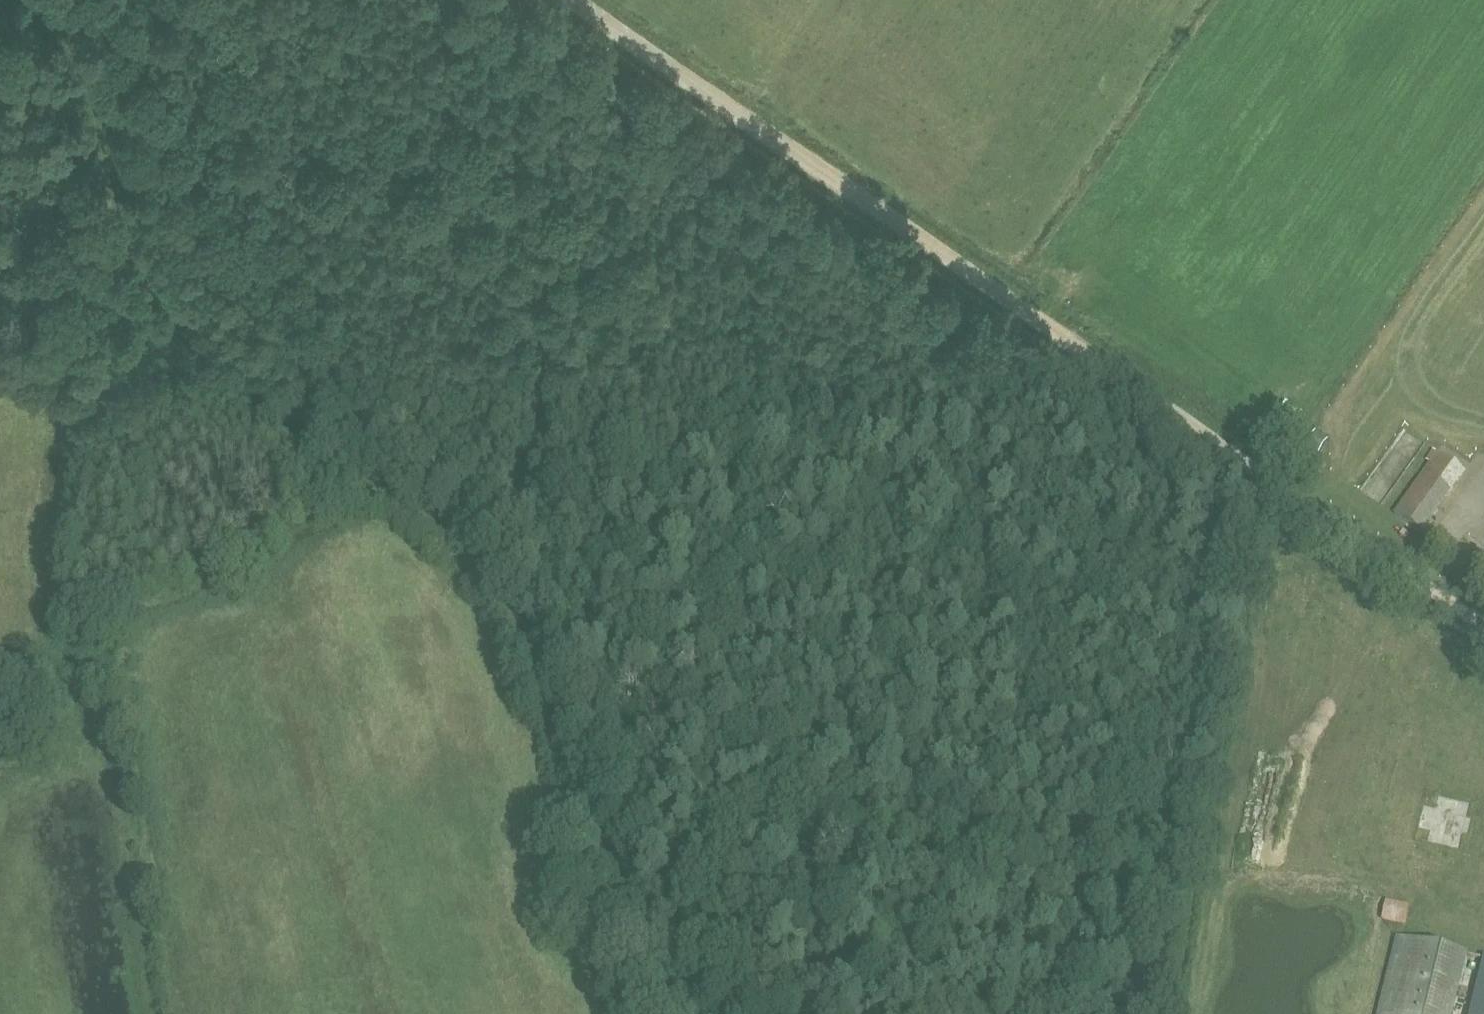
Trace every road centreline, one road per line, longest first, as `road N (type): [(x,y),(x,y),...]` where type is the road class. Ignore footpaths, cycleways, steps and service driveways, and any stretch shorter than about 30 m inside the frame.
road 1 (track): [(1483,621),(574,0)]
road 2 (track): [(529,0),(525,83),(550,400),(519,504),(490,544),(458,566)]

